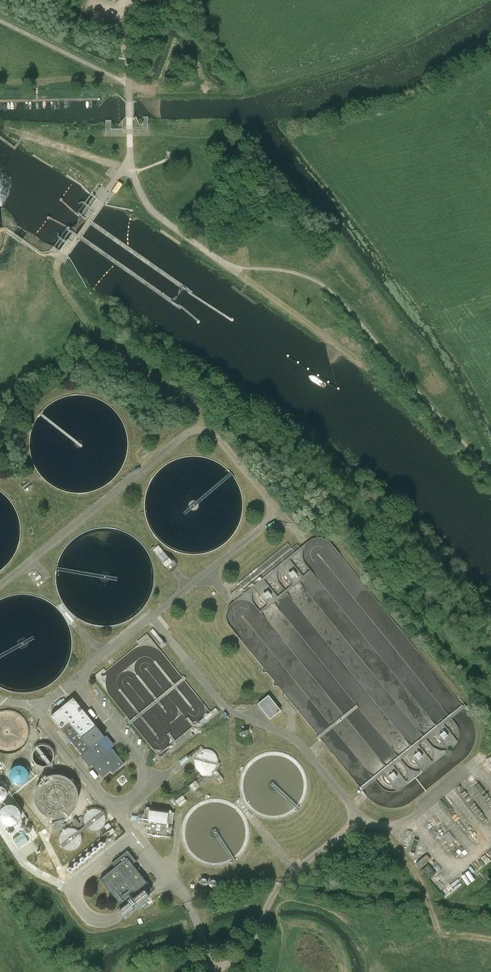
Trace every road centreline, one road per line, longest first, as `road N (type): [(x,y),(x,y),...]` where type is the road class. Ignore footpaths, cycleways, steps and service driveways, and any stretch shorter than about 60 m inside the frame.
road 1 (track): [(232,269),(349,353)]
road 2 (track): [(129,169),(5,128)]

